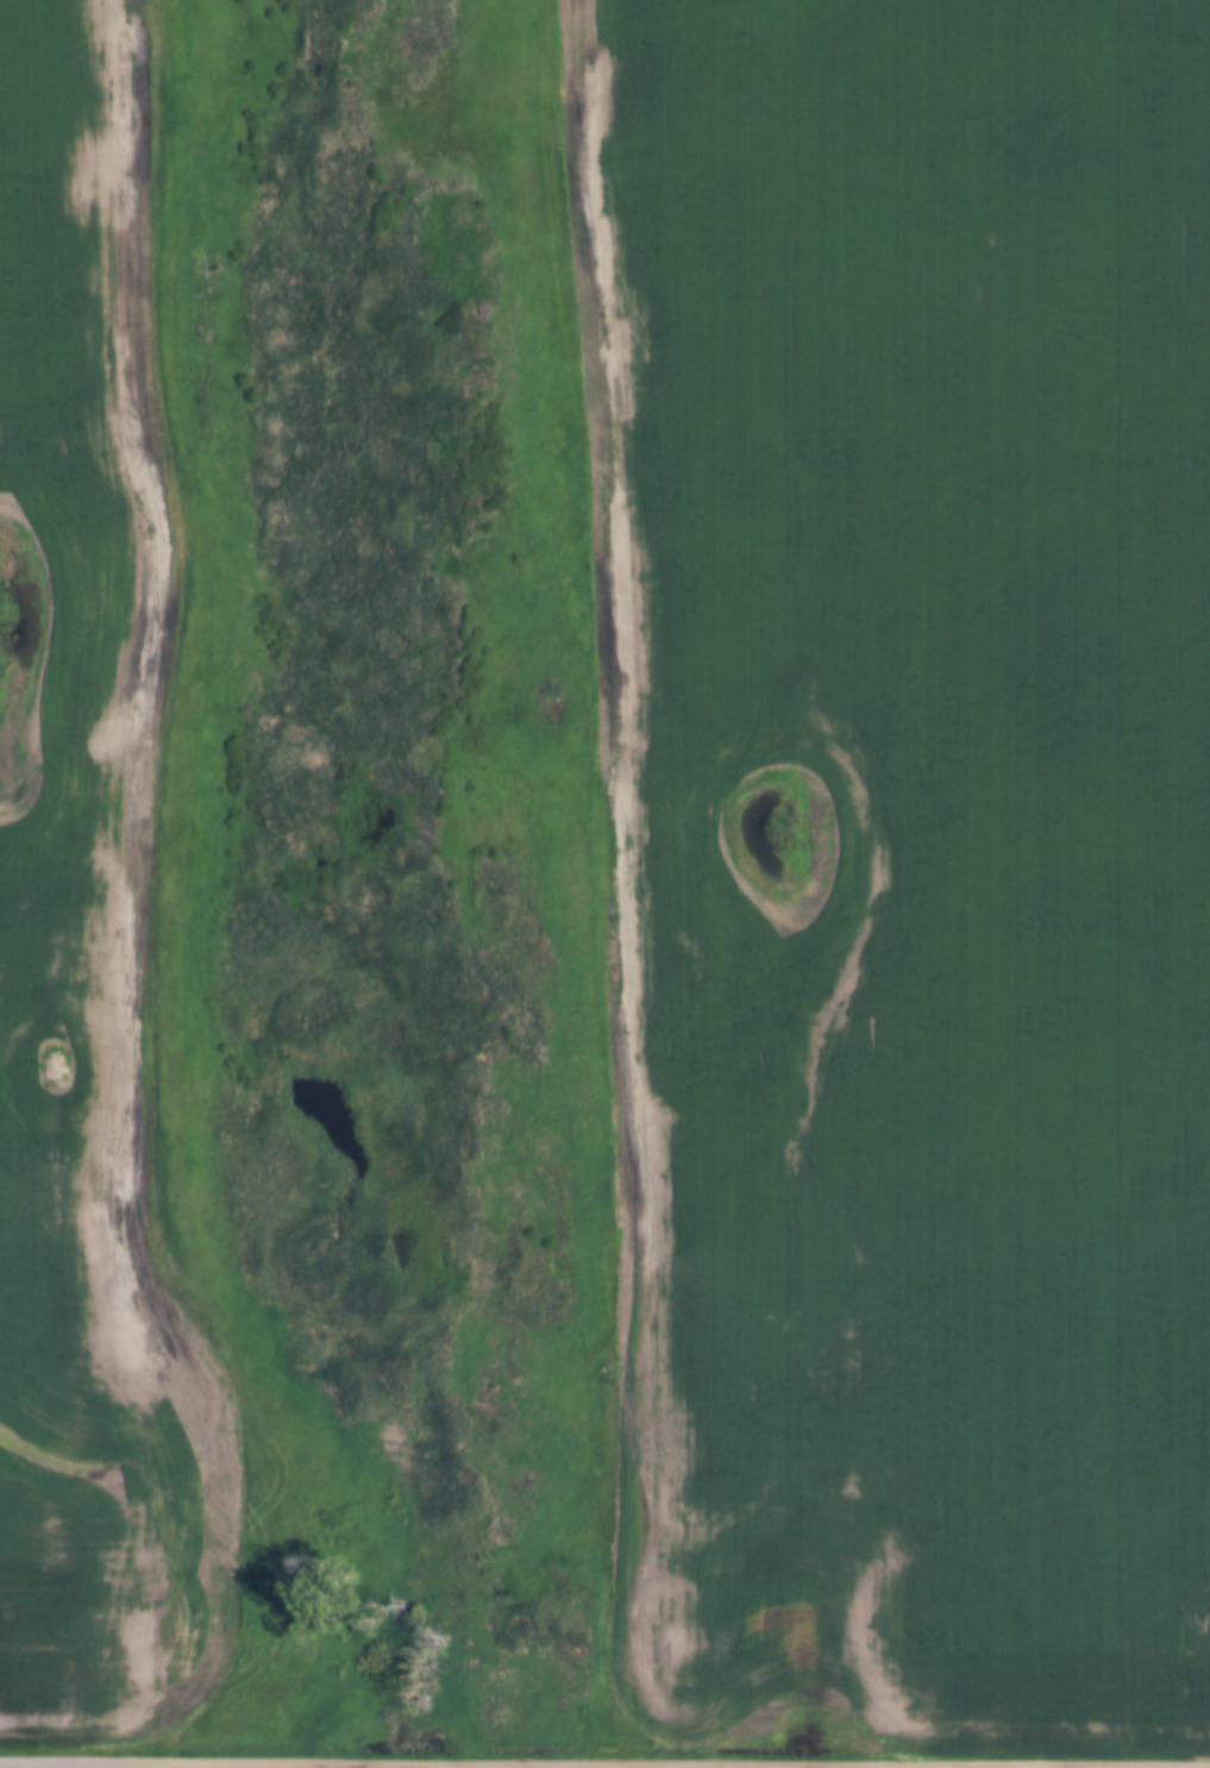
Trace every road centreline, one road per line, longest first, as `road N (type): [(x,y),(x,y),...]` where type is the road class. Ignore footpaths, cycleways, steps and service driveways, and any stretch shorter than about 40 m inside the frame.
road 1 (residential): [(1209,1765),(0,1759)]

